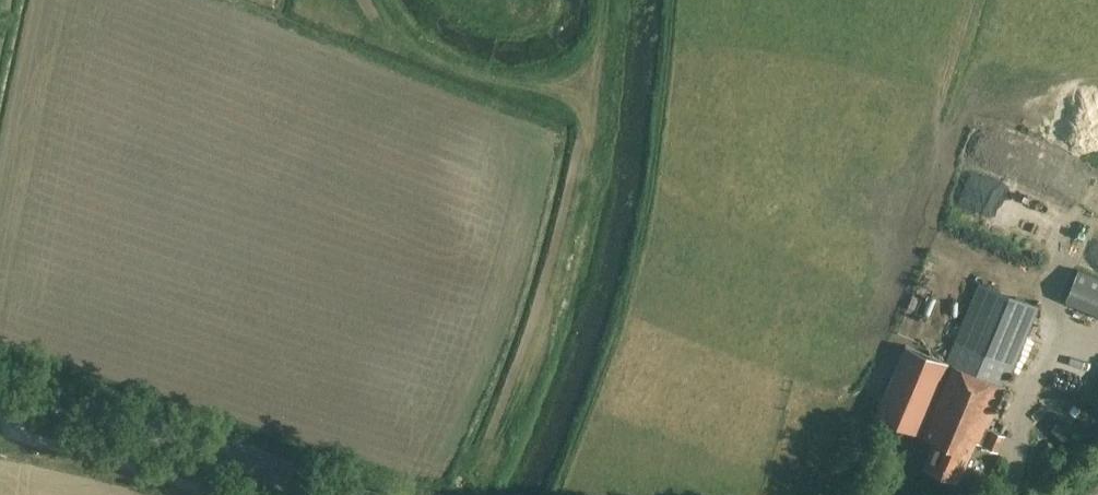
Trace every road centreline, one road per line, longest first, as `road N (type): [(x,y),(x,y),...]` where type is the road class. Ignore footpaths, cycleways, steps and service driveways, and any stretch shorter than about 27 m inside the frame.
road 1 (track): [(382,0),(403,34),(472,74),(575,73),(608,31),(584,187),(547,328),(481,494)]
road 2 (tertiary): [(0,387),(354,494)]

